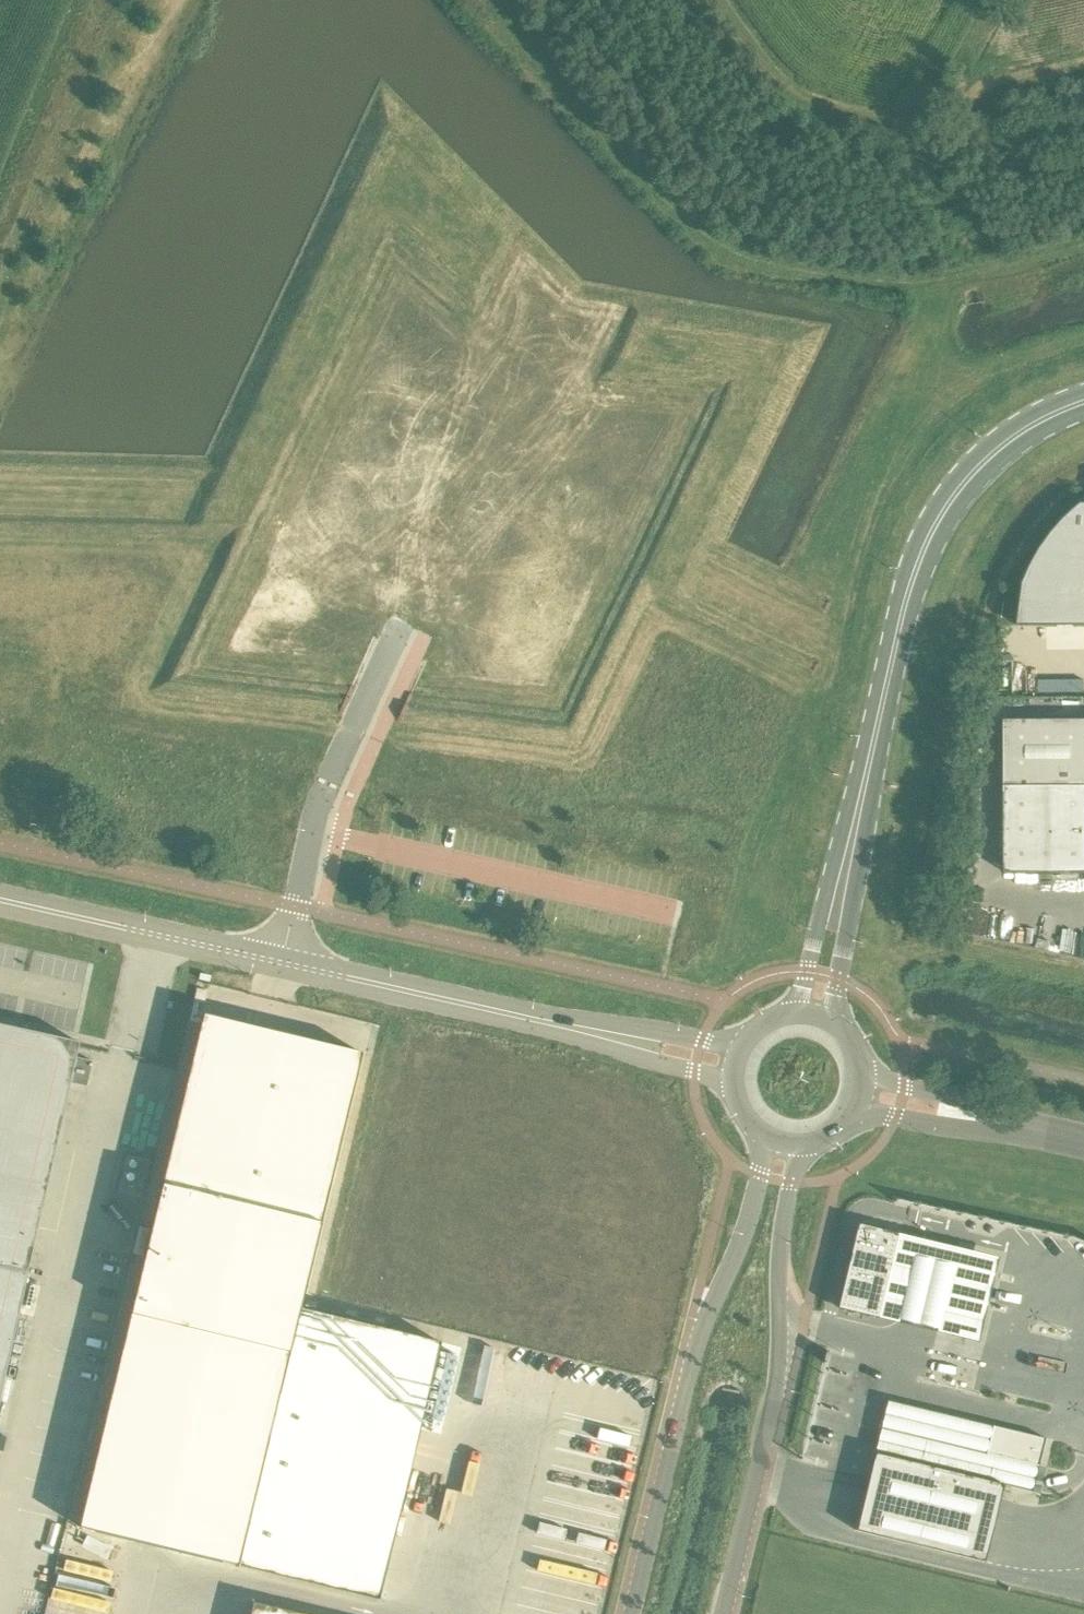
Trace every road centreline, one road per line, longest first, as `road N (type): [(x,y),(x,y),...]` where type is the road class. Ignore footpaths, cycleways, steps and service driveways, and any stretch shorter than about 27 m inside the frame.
road 1 (tertiary): [(1083,402),(995,448),(938,521),(914,578),(843,878)]
road 2 (unclassified): [(762,1141),(734,1261),(697,1348),(631,1613)]
road 3 (unclassified): [(723,1613),(782,1365),(781,1256),(800,1151)]
road 4 (unclassified): [(399,631),(317,826),(285,963)]
road 5 (unclassified): [(582,1031),(285,963)]
road 6 (unclassified): [(285,963),(0,901)]
road 7 (unclassified): [(743,1044),(582,1031)]
road 8 (unclassified): [(582,1031),(730,1085)]
road 9 (tertiary): [(843,878),(790,1016)]
road 10 (tertiary): [(858,1115),(1005,1123)]
road 11 (tertiary): [(830,1024),(844,943),(843,878)]
road 12 (tertiary): [(1005,1123),(865,1083)]

